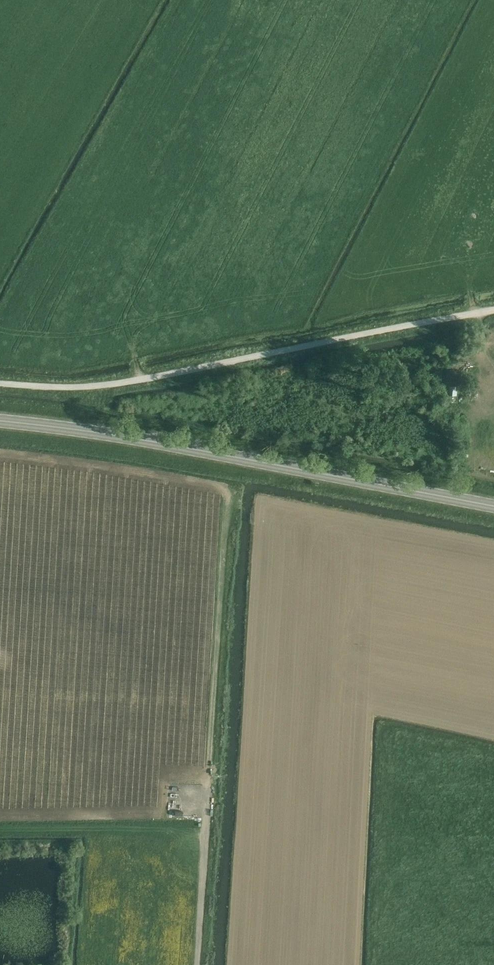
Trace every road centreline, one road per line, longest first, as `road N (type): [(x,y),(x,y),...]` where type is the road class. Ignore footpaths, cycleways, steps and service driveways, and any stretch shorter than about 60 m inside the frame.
road 1 (primary): [(493,506),(0,421)]
road 2 (unclassified): [(493,309),(134,381),(0,384)]
road 3 (track): [(193,801),(208,804),(198,964)]

